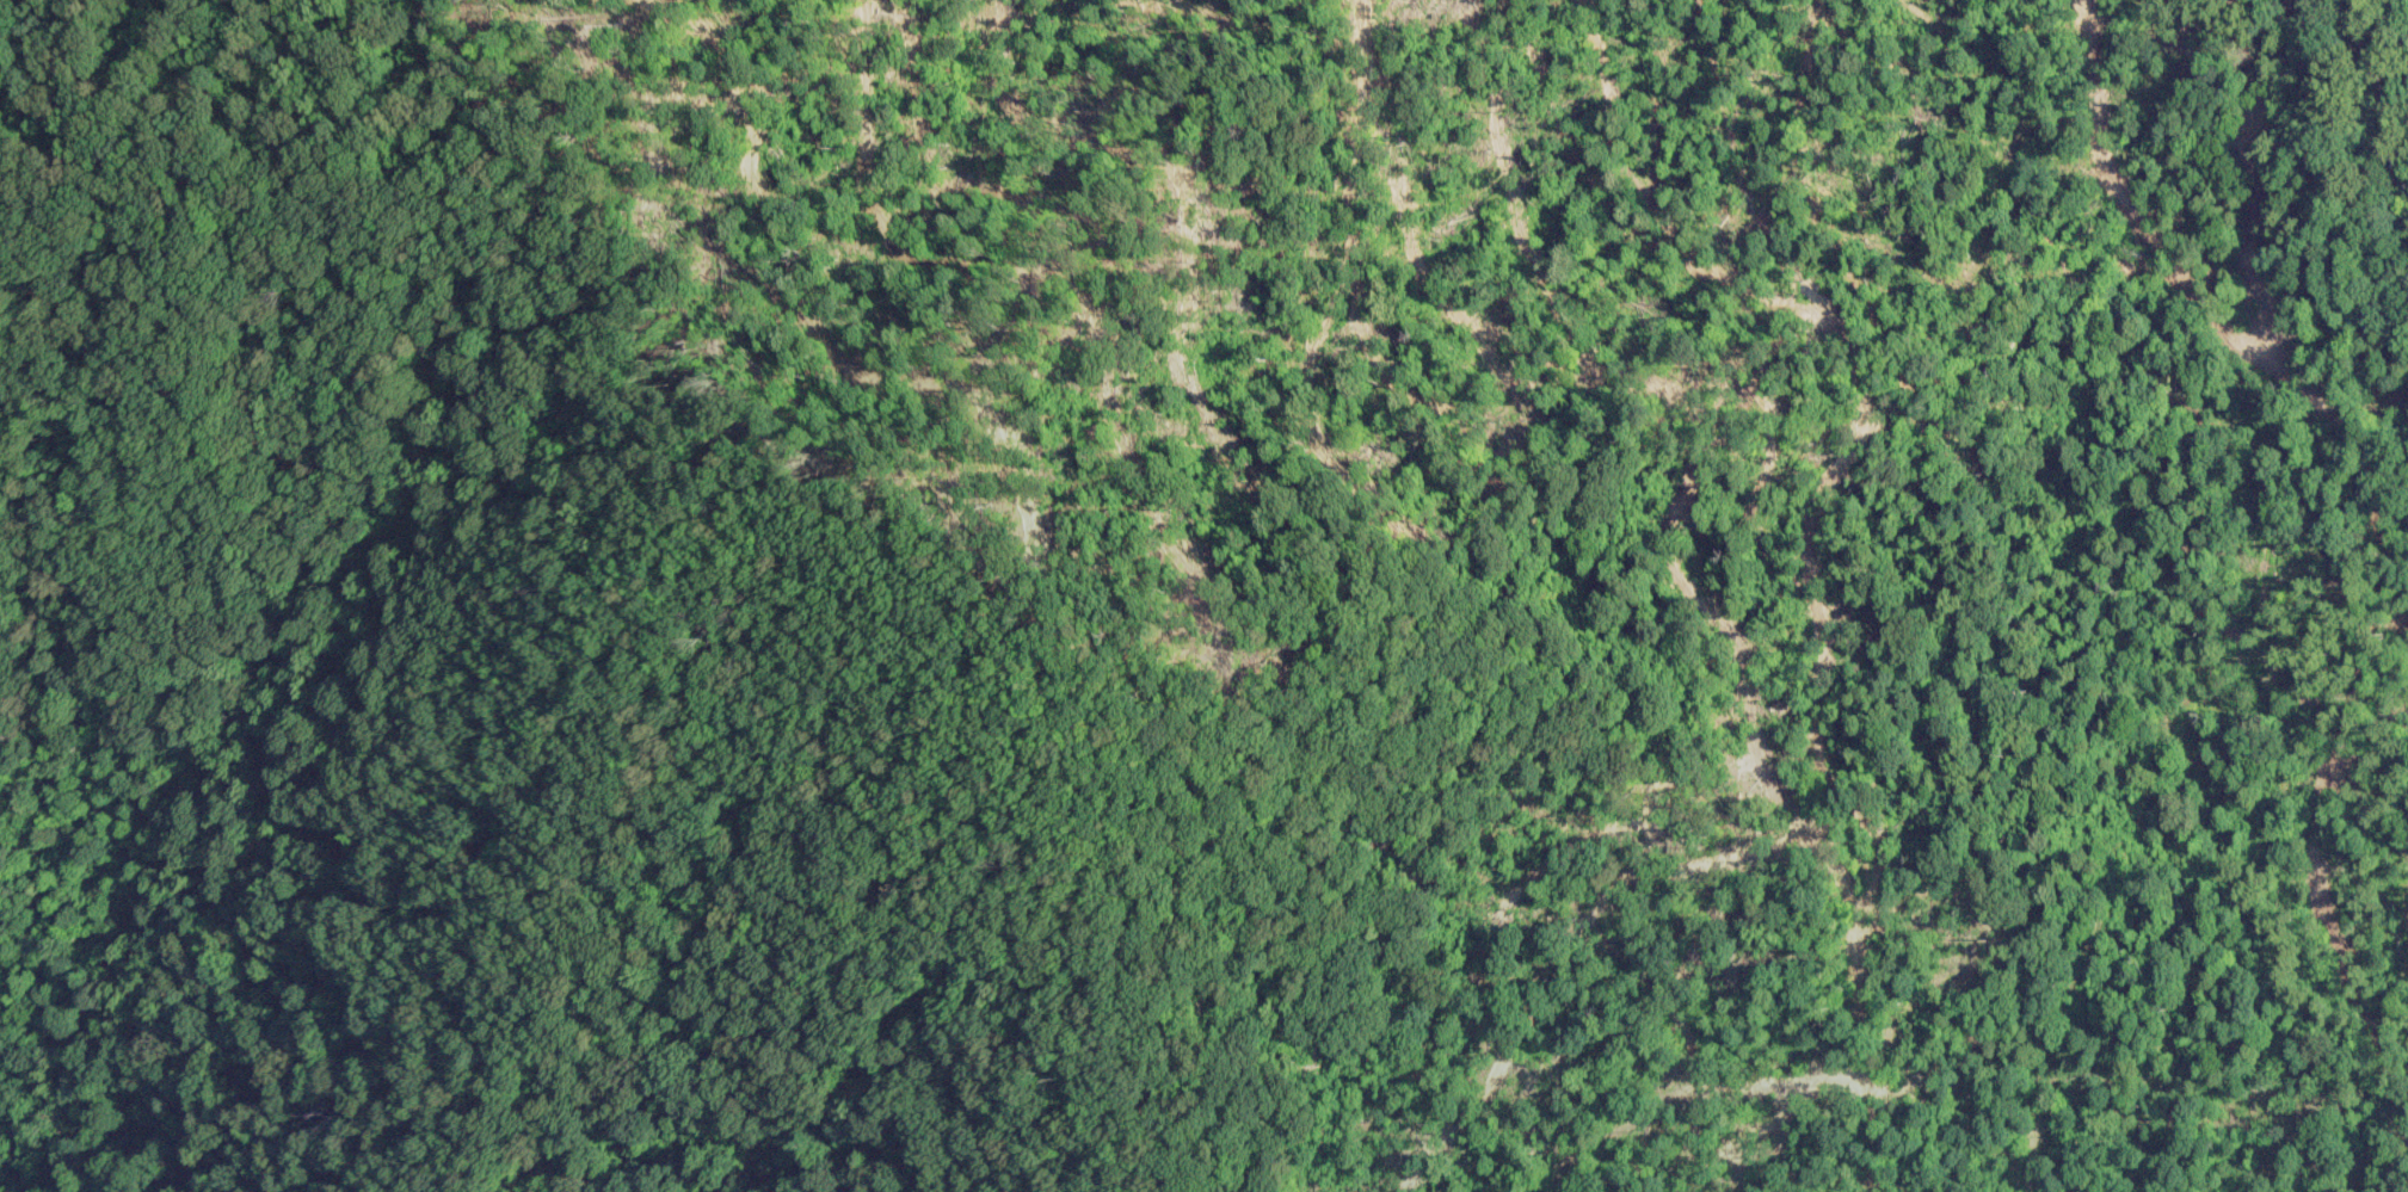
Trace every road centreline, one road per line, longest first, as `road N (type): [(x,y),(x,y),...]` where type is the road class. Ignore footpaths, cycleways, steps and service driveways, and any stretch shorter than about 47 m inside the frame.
road 1 (tertiary): [(2235,0),(2256,82),(2373,265),(2407,375)]

